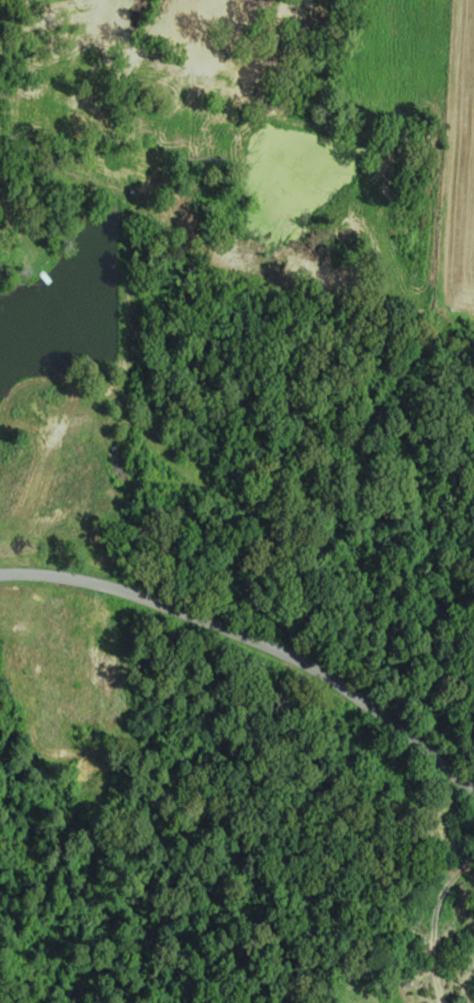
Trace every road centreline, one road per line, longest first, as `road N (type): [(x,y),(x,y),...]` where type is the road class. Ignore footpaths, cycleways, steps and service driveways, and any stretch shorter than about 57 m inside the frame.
road 1 (residential): [(473,801),(257,652),(182,620),(107,597),(51,595),(0,612)]

